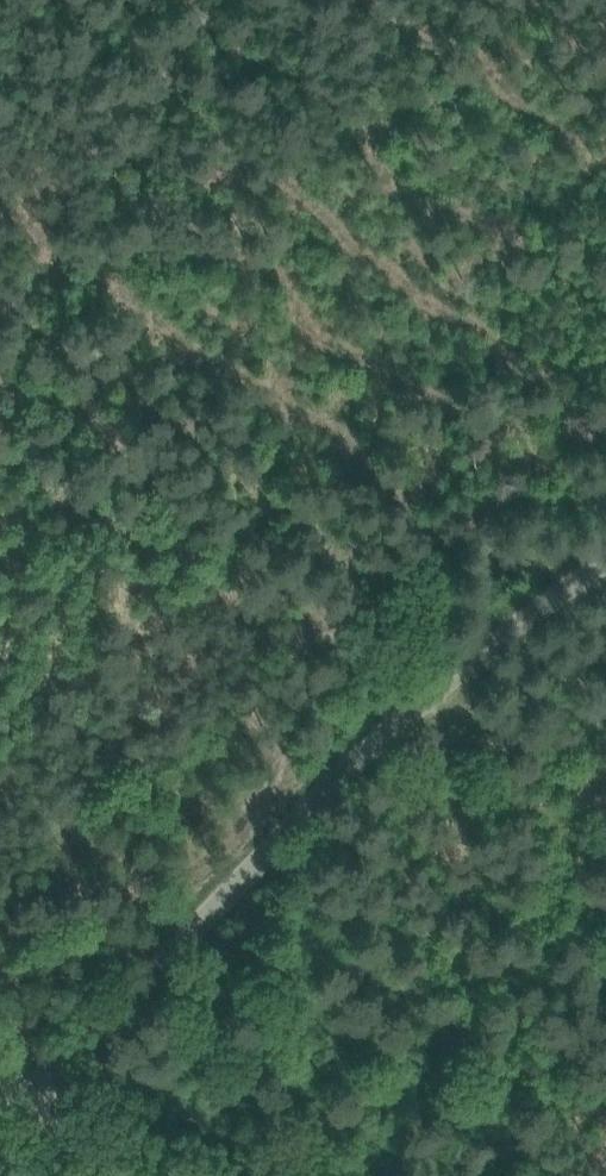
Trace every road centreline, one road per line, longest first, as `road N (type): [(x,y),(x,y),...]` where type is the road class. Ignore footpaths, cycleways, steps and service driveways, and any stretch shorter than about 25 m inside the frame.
road 1 (unclassified): [(138,1175),(30,1100),(426,695),(605,564)]
road 2 (track): [(330,621),(605,406)]

